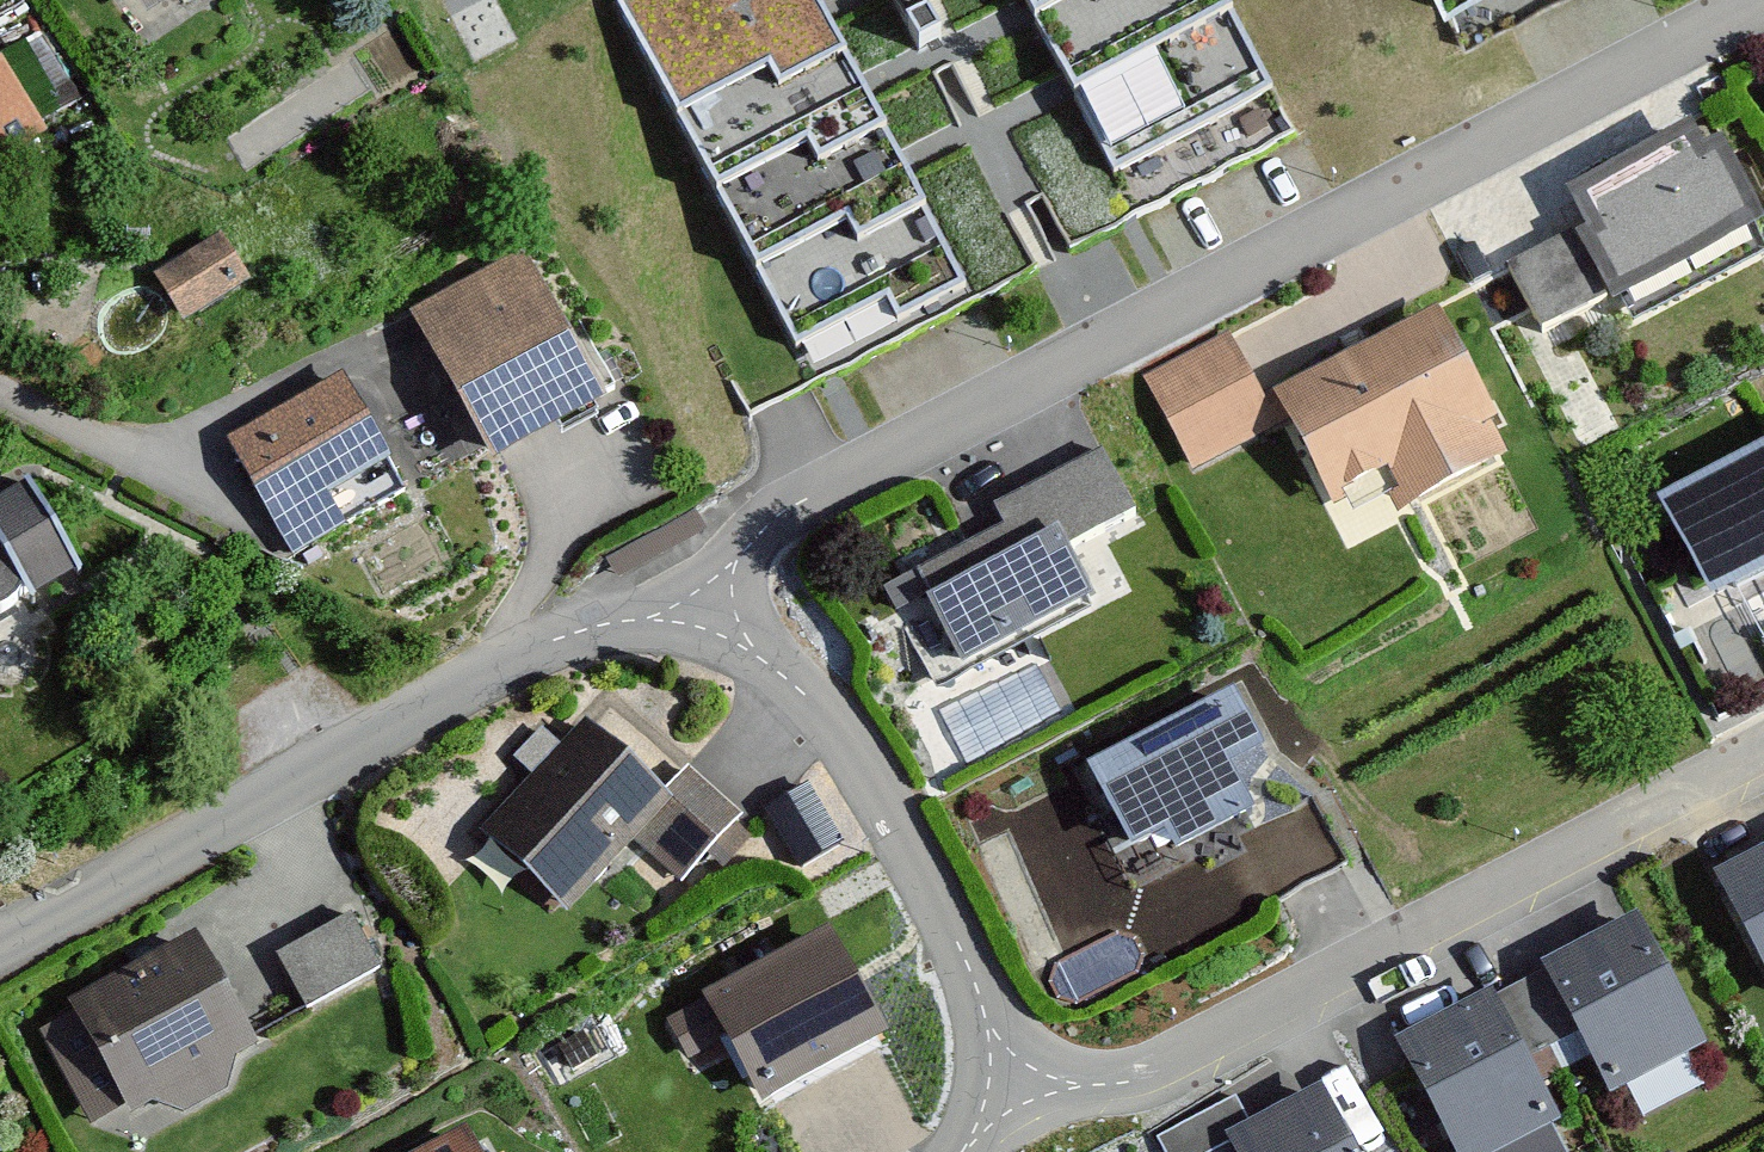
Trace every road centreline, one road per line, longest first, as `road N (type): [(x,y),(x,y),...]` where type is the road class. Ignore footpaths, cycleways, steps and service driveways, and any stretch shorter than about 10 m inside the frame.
road 1 (residential): [(691,619),(762,529),(802,503),(1763,4)]
road 2 (residential): [(993,1088),(1079,1087),(1160,1064),(1763,748)]
road 3 (residential): [(0,945),(559,636),(647,613),(691,619)]
road 4 (residential): [(691,619),(778,667),(843,727),(963,943),(994,1050),(993,1088)]
road 5 (residential): [(0,386),(175,463)]

